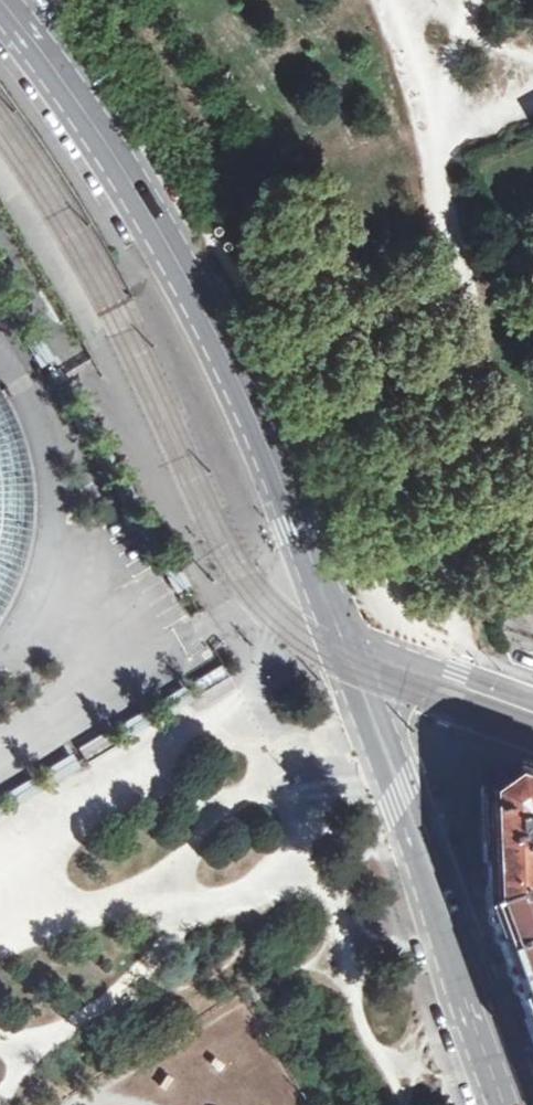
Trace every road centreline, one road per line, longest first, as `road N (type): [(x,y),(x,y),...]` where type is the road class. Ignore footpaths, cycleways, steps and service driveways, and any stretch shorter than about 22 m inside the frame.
road 1 (unclassified): [(344,646),(237,376),(171,250),(5,0)]
road 2 (unclassified): [(344,646),(514,1104)]
road 3 (unclassified): [(532,702),(344,646)]

